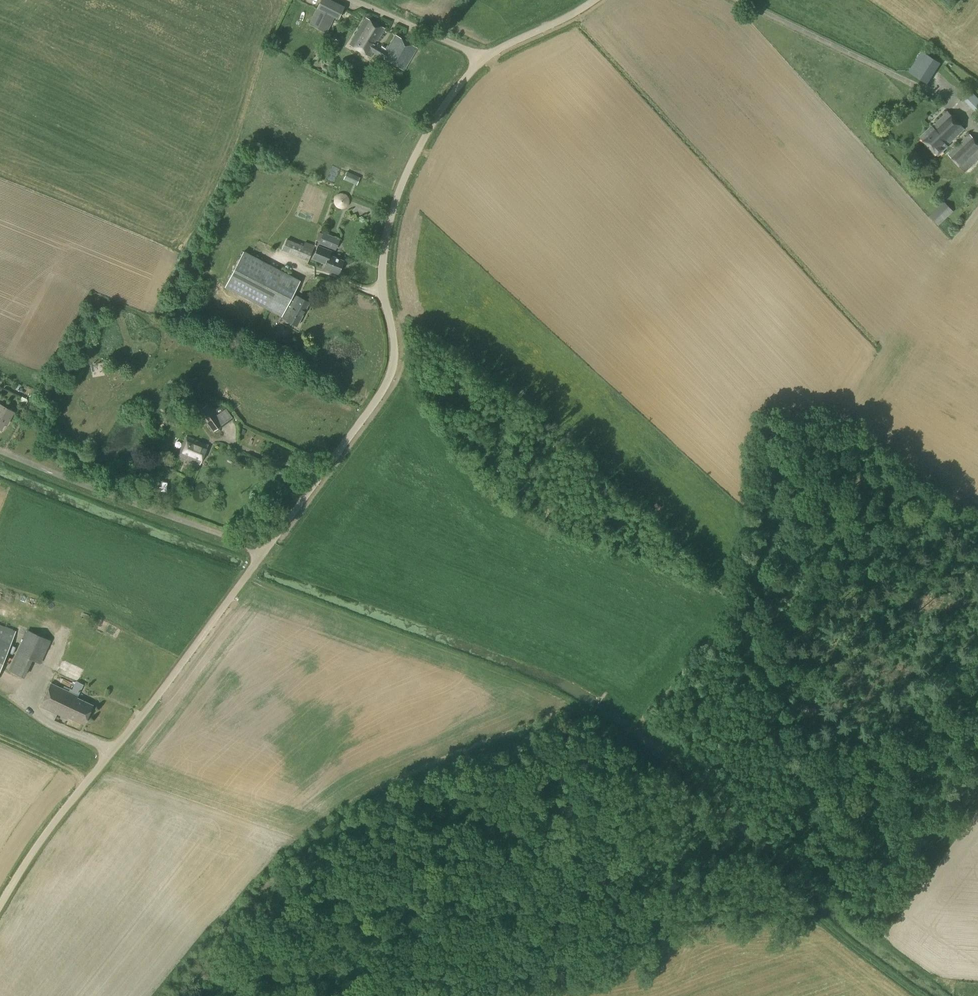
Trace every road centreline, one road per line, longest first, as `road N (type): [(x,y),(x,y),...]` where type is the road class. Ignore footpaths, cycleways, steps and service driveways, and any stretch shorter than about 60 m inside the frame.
road 1 (unclassified): [(0,907),(40,841),(144,714),(388,381),(395,358),(381,273),(386,246),(396,196),(433,125),(478,63),(598,0)]
road 2 (track): [(584,711),(657,764),(821,919),(920,995)]
road 3 (track): [(391,321),(405,322),(529,412),(722,587)]
road 4 (track): [(247,577),(584,711)]

